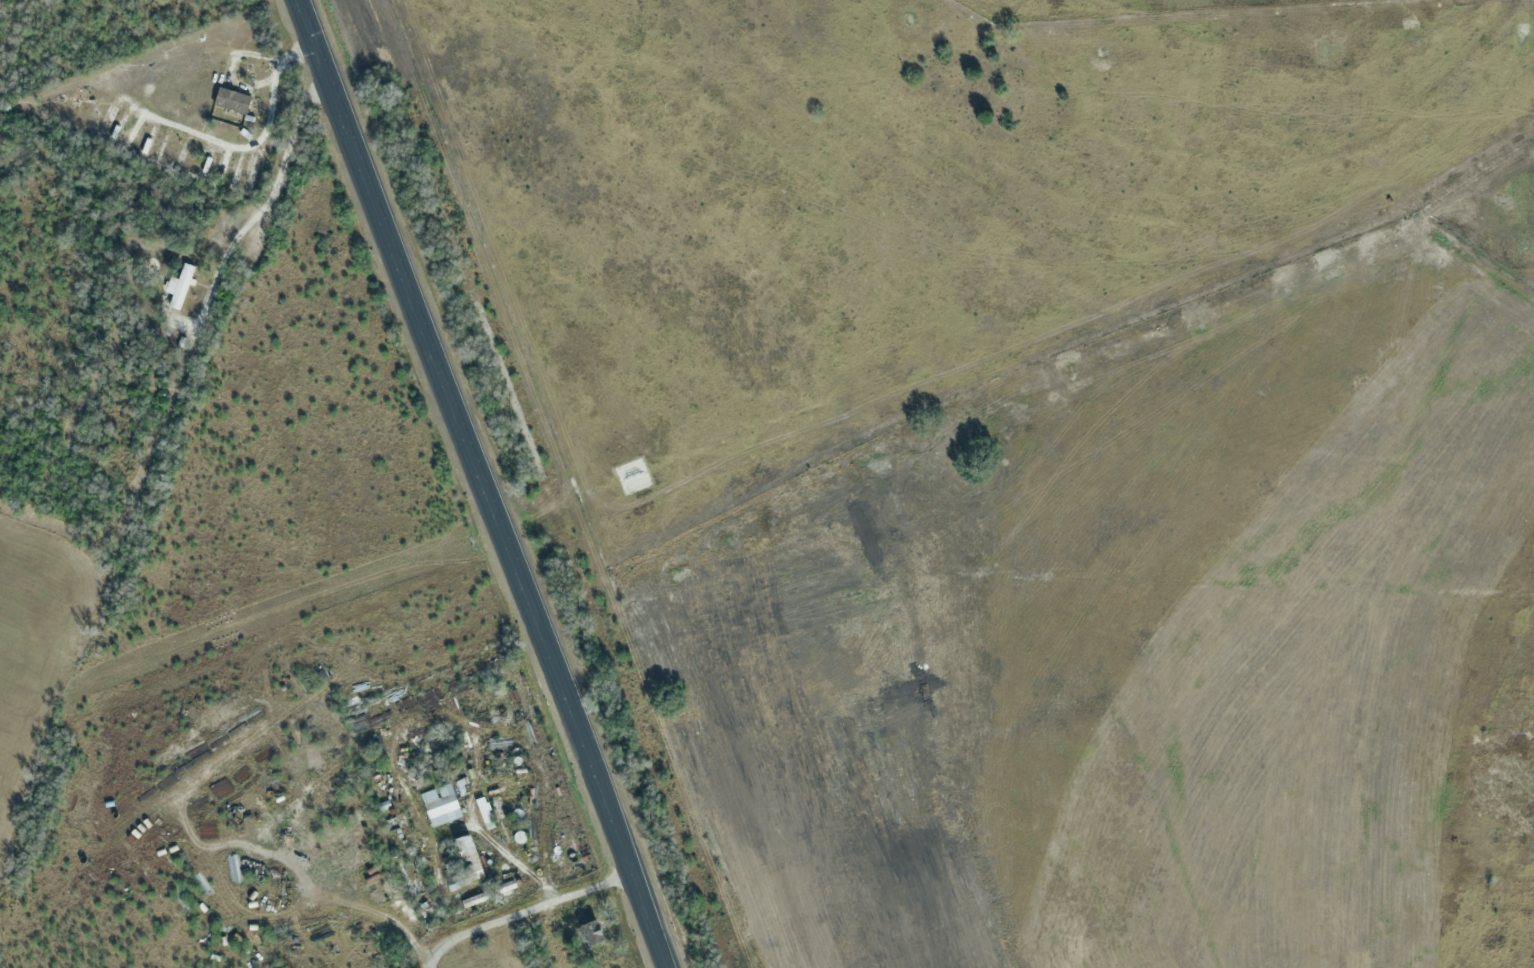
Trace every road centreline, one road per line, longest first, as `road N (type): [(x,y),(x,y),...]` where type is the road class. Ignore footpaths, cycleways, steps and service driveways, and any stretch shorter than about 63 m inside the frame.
road 1 (trunk): [(292,0),(663,967)]
road 2 (residential): [(429,958),(450,937),(627,870)]

